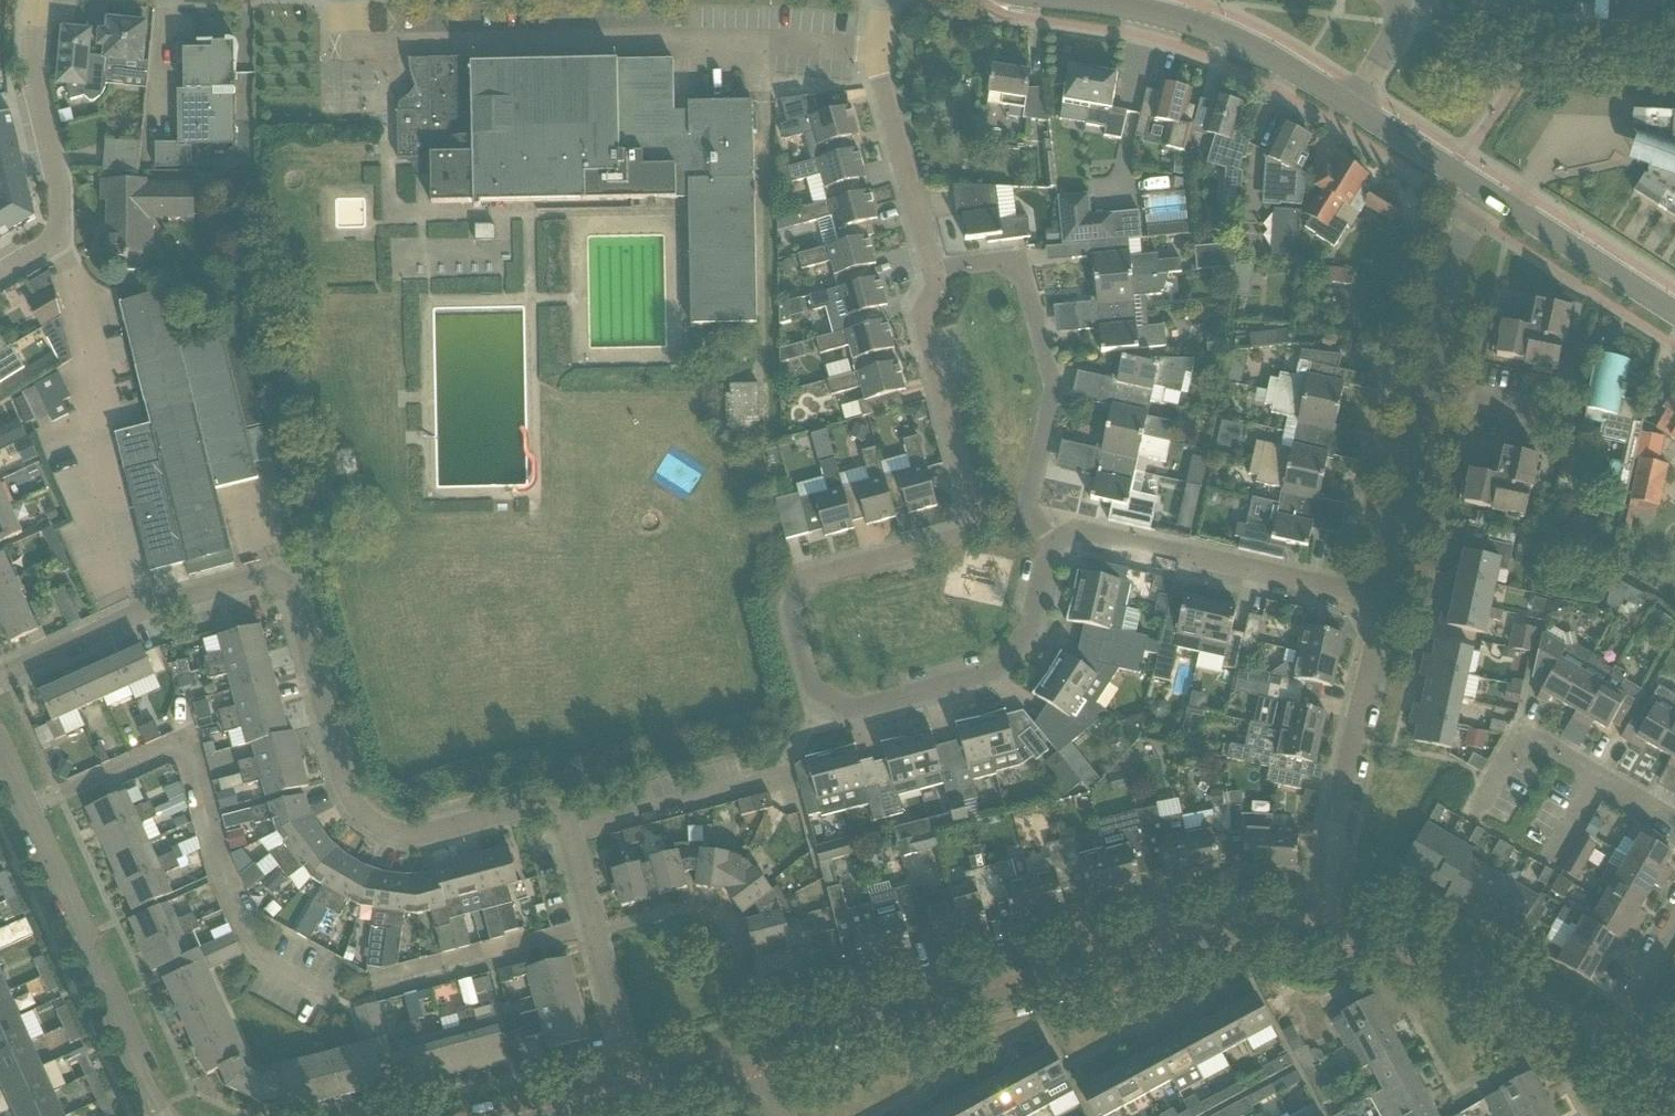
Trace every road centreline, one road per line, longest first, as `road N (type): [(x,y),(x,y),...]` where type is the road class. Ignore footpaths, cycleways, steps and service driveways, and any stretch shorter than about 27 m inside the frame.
road 1 (residential): [(932,274),(923,309),(971,535),(813,577),(791,609),(811,691),(851,710),(990,676),(1028,635),(1054,546)]
road 2 (residential): [(568,833),(538,806),(407,831),(356,806),(283,585),(256,578),(219,587),(0,671)]
road 3 (residential): [(1332,933),(1324,848),(1382,626),(1370,599),(1078,530),(1054,546)]
road 4 (residential): [(1332,933),(1250,935),(743,1060)]
road 5 (residential): [(170,1115),(0,765)]
road 6 (residential): [(1054,546),(1030,499),(1054,382),(1016,260),(965,262),(932,274)]
road 7 (residential): [(1393,546),(1455,245),(1484,189)]
road 8 (tertiary): [(1351,106),(1210,33),(1141,11),(1059,0)]
road 9 (residential): [(0,267),(55,233),(61,213),(36,110),(34,0)]
road 10 (residential): [(1606,1045),(1483,973),(1332,933)]
road 11 (residential): [(932,274),(872,53),(879,0)]
road 12 (residential): [(639,1091),(568,833)]
road 13 (tertiary): [(1674,316),(1484,189)]
road 14 (residential): [(568,833),(787,772)]
road 15 (tertiary): [(1484,189),(1351,106)]
road 16 (residential): [(1606,1045),(1674,924)]

